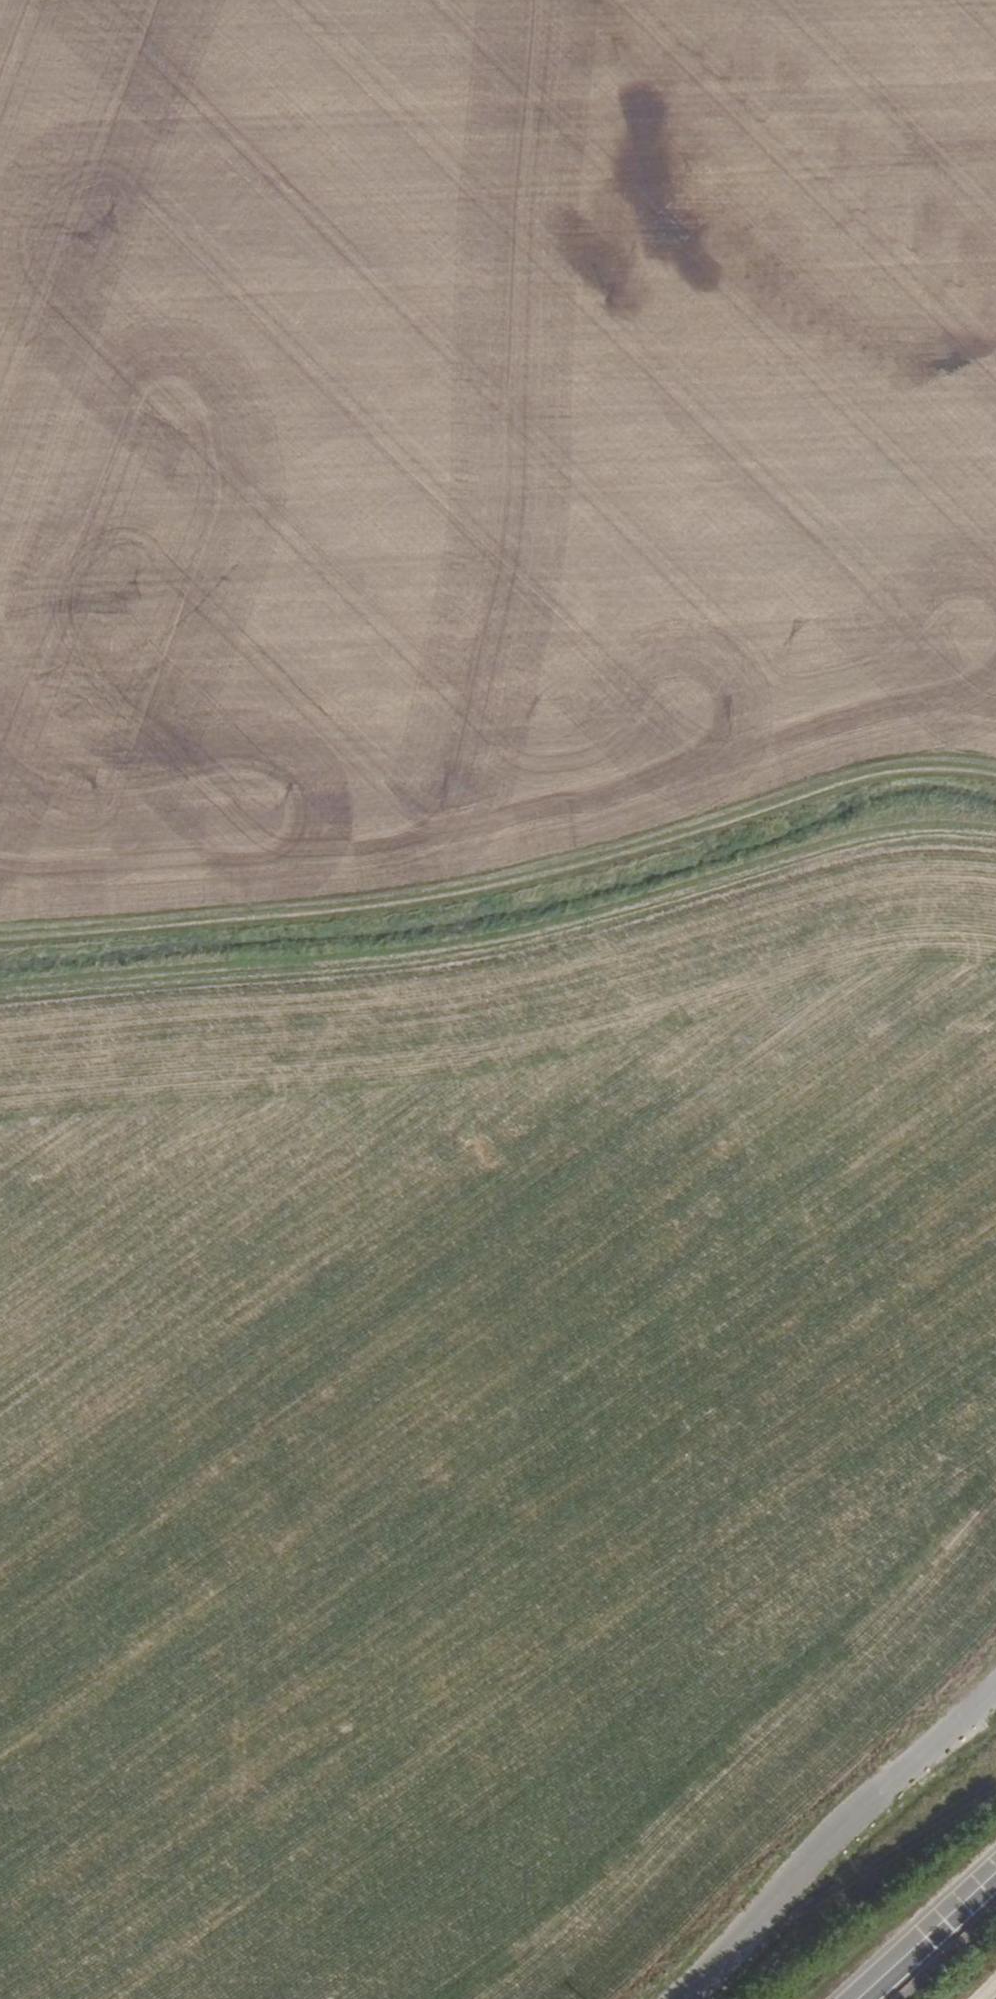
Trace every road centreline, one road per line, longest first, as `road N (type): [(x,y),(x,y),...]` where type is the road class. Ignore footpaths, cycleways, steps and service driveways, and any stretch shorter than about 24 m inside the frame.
road 1 (primary): [(995,1873),(859,1998)]

